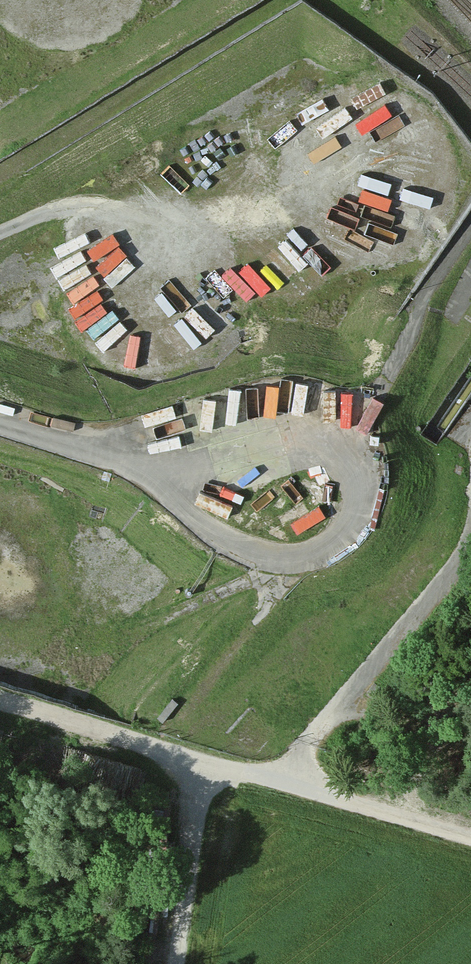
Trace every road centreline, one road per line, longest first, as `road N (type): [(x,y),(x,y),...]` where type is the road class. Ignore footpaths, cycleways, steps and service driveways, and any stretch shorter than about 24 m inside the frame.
road 1 (track): [(290,787),(0,700)]
road 2 (track): [(177,963),(201,760)]
road 3 (unclassified): [(470,842),(290,787)]

